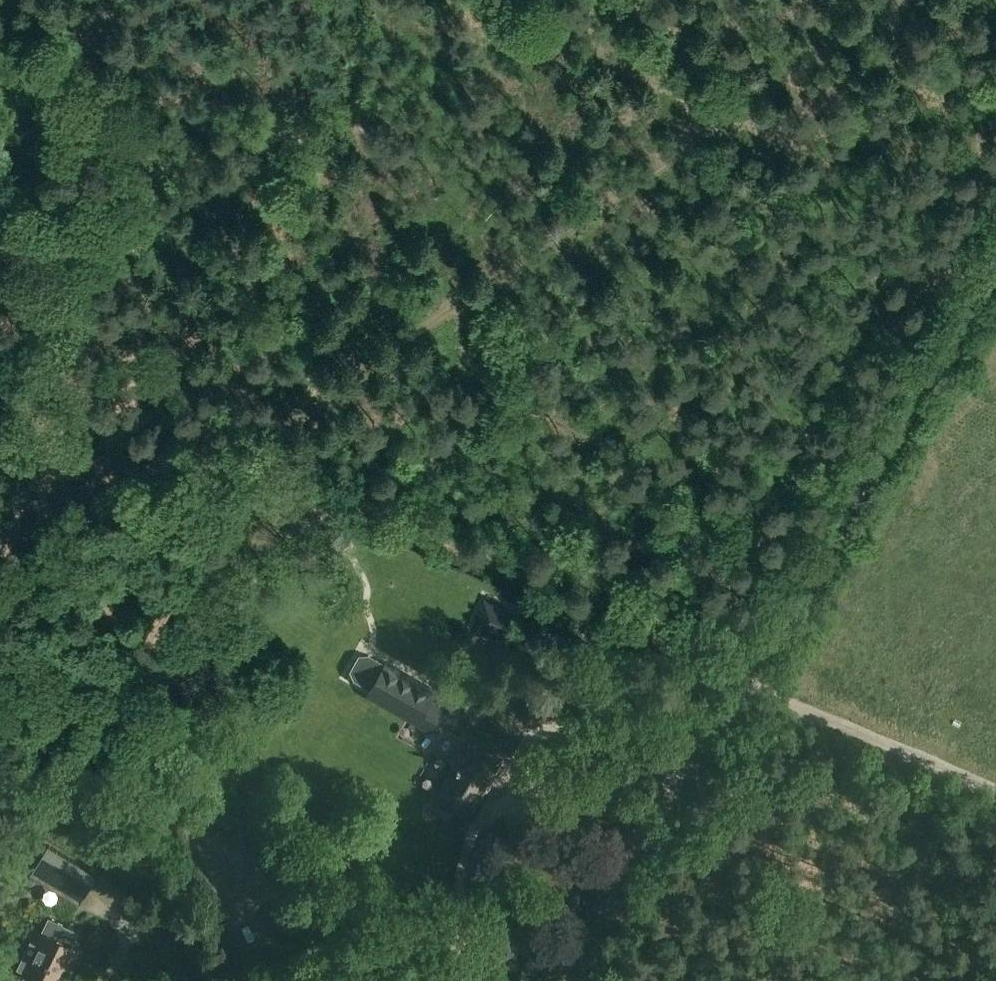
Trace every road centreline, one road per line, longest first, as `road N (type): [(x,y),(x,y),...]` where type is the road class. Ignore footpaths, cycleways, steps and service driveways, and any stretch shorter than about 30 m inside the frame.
road 1 (track): [(732,107),(63,566),(37,572)]
road 2 (unclassified): [(572,980),(995,269)]
road 3 (track): [(88,0),(80,131),(24,388),(37,572)]
road 4 (track): [(882,0),(732,107),(501,0)]
road 5 (track): [(995,794),(746,685)]

